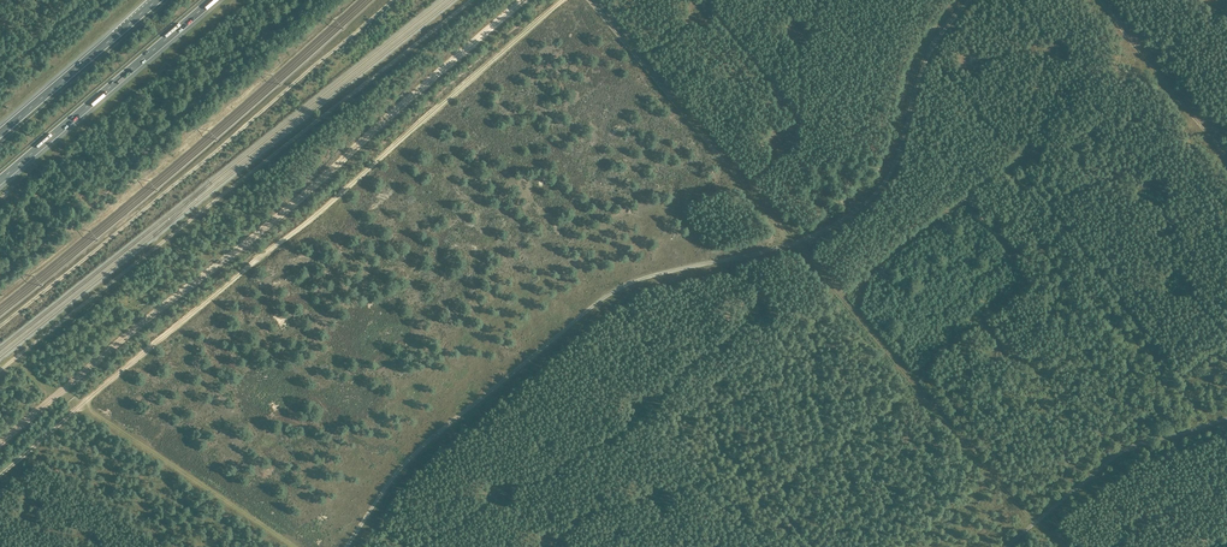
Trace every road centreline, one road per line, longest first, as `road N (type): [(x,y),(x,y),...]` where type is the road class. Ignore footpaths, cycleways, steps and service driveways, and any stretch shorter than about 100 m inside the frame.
road 1 (track): [(0,372),(473,0)]
road 2 (track): [(395,0),(0,328)]
road 3 (motorway): [(0,181),(213,0)]
road 4 (unclassified): [(1009,546),(1131,449),(1226,416)]
road 5 (motorway): [(158,0),(0,134)]

